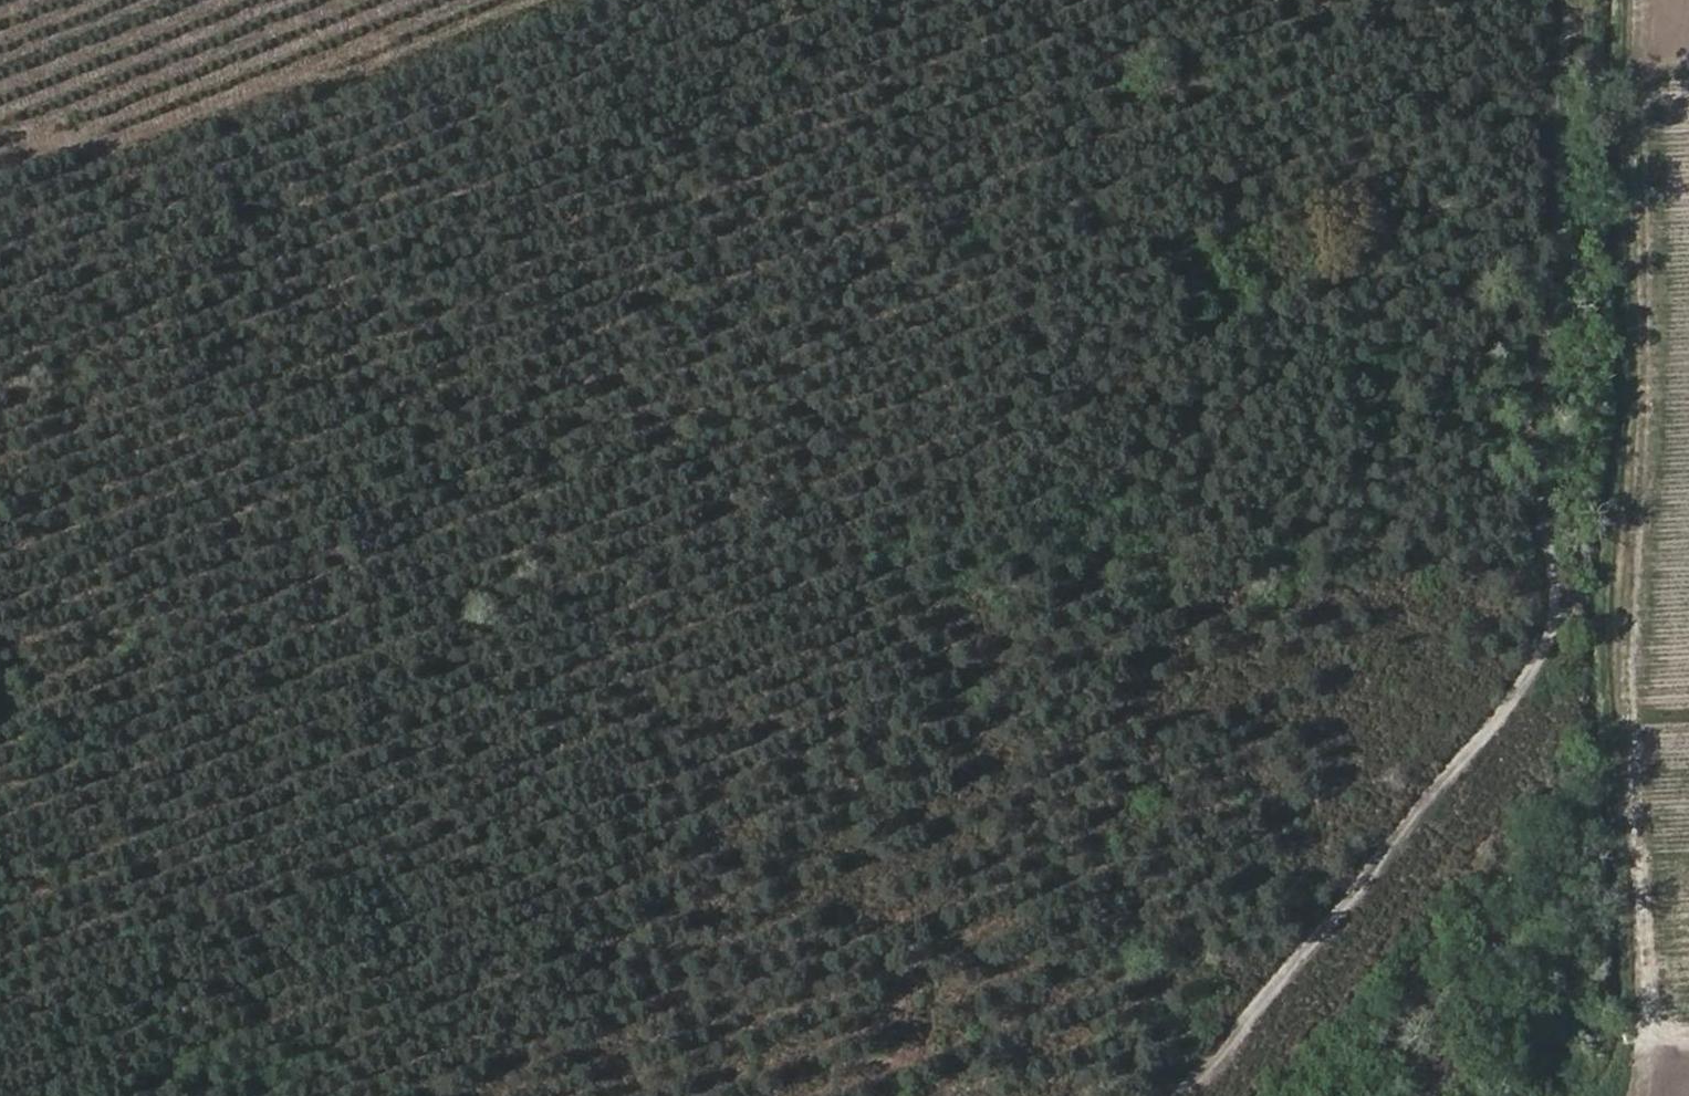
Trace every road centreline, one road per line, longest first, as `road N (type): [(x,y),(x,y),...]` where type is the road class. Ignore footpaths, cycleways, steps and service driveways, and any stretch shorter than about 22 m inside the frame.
road 1 (track): [(1688,1032),(1669,1024),(1635,724),(1643,571),(1639,0)]

